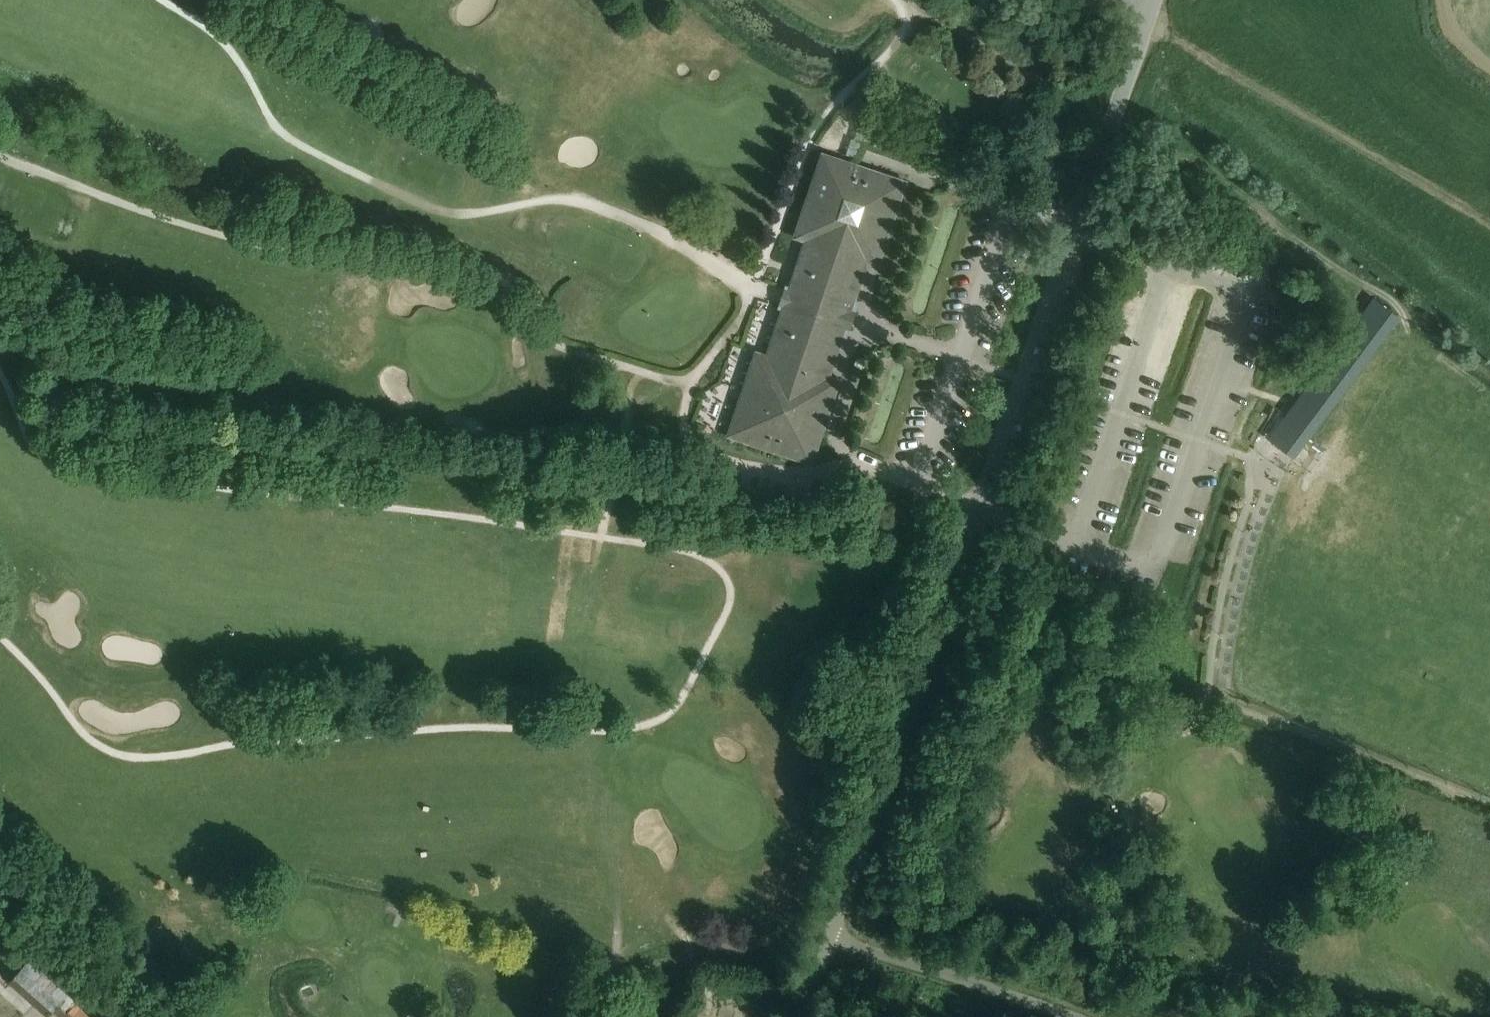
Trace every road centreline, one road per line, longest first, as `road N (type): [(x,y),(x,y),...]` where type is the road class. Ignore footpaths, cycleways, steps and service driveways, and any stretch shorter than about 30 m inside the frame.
road 1 (unclassified): [(1149,22),(832,943)]
road 2 (track): [(1465,214),(1149,22)]

